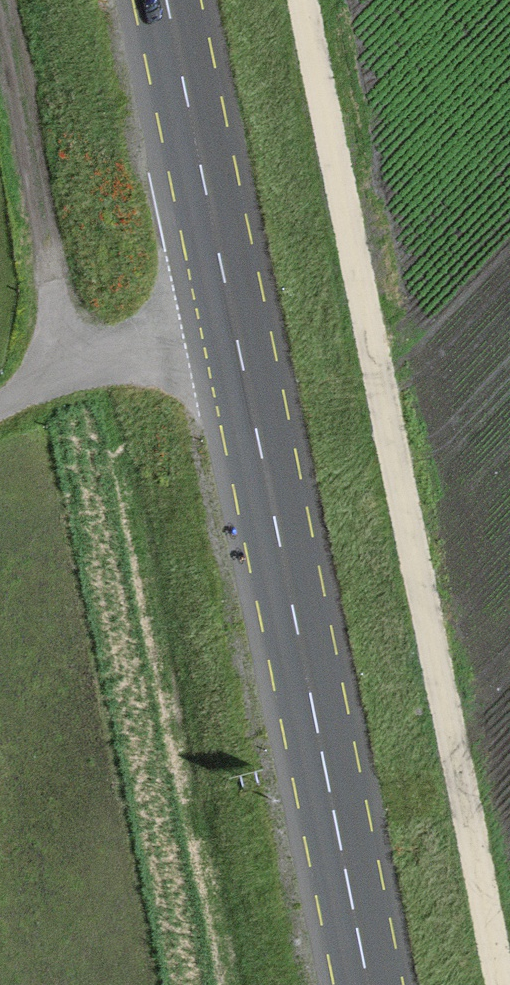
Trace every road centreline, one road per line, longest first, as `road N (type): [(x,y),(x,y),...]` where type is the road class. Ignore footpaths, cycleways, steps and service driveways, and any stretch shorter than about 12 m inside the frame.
road 1 (primary): [(367,984),(166,0)]
road 2 (track): [(501,984),(303,0)]
road 3 (track): [(69,372),(1,0)]
road 4 (track): [(232,317),(69,372),(0,406)]

